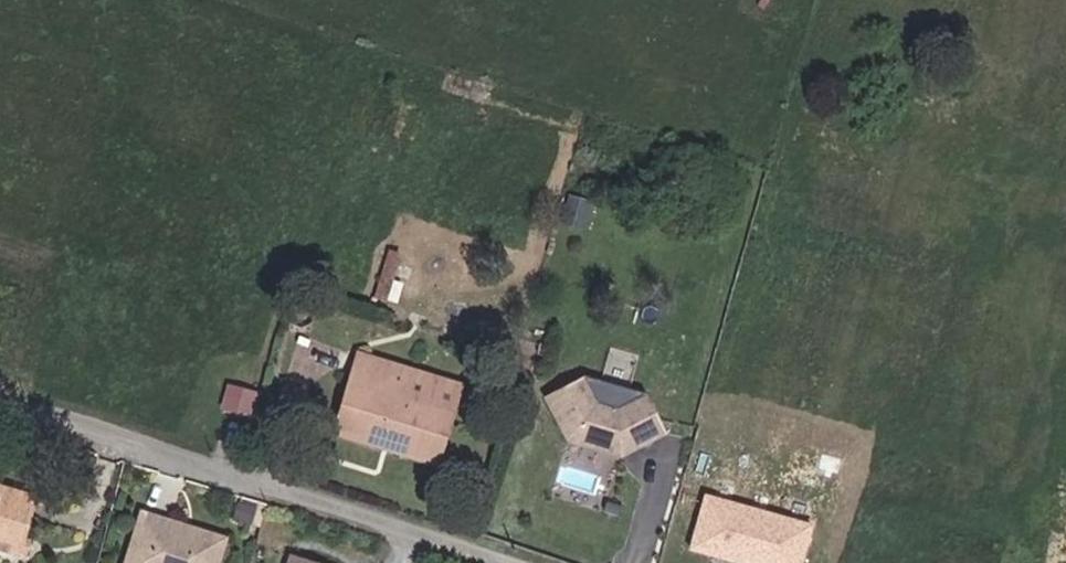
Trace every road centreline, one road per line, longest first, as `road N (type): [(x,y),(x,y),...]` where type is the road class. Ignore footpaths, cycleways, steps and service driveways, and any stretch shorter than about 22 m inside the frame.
road 1 (residential): [(0,404),(508,562)]

